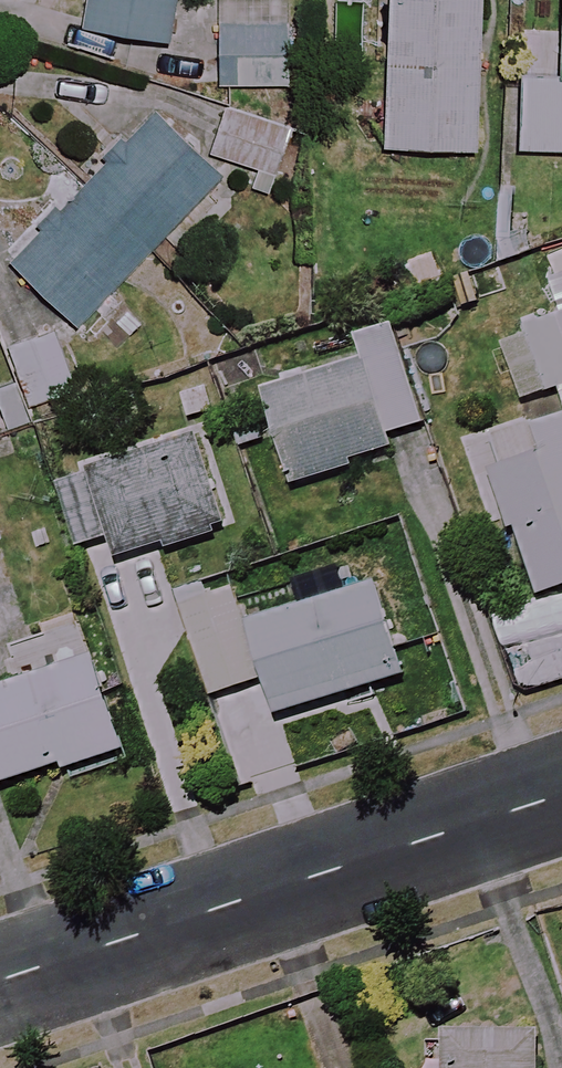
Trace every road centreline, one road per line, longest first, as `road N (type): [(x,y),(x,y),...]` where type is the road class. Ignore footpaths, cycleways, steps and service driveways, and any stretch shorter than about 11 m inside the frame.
road 1 (residential): [(0,980),(561,795)]

